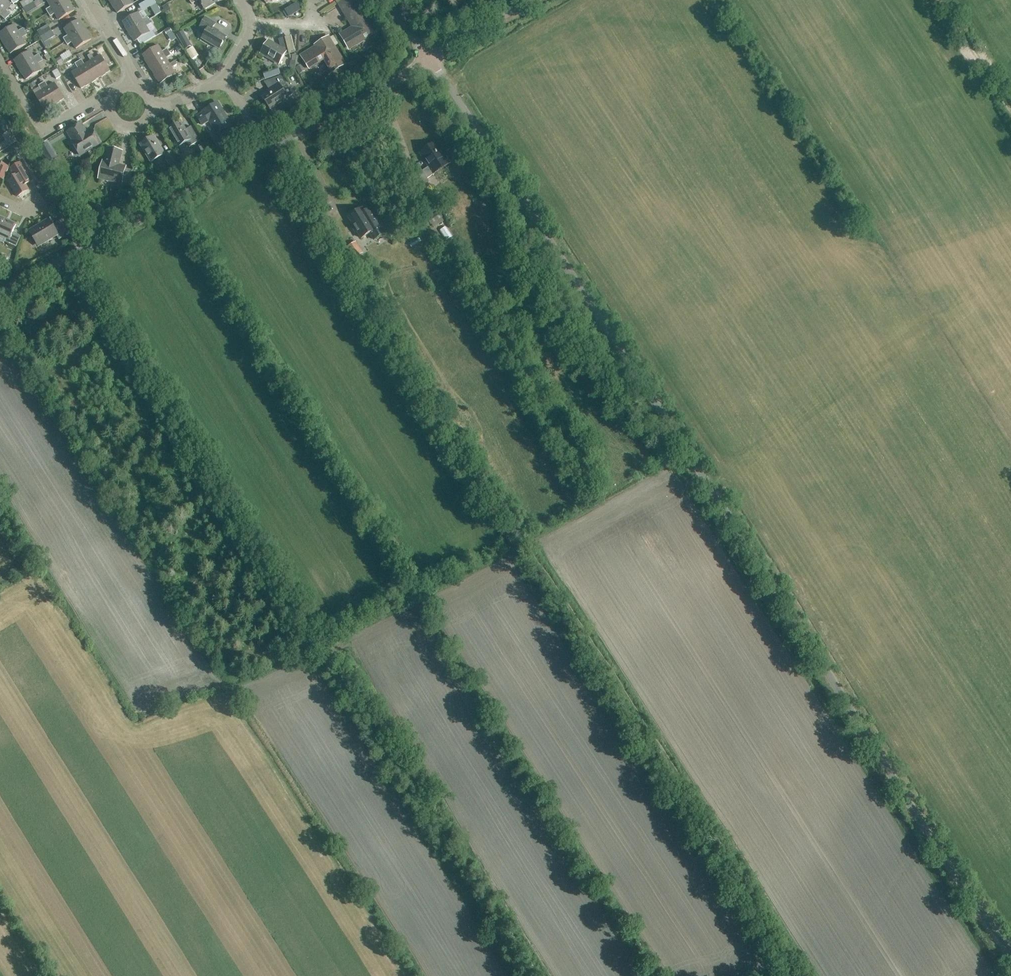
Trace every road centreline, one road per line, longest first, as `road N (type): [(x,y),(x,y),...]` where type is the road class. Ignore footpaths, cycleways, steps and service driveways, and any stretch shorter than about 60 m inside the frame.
road 1 (unclassified): [(1010,964),(430,60)]
road 2 (unclassified): [(0,293),(267,148)]
road 3 (unclassified): [(267,148),(430,60)]
road 4 (residential): [(108,101),(44,133),(0,60)]

